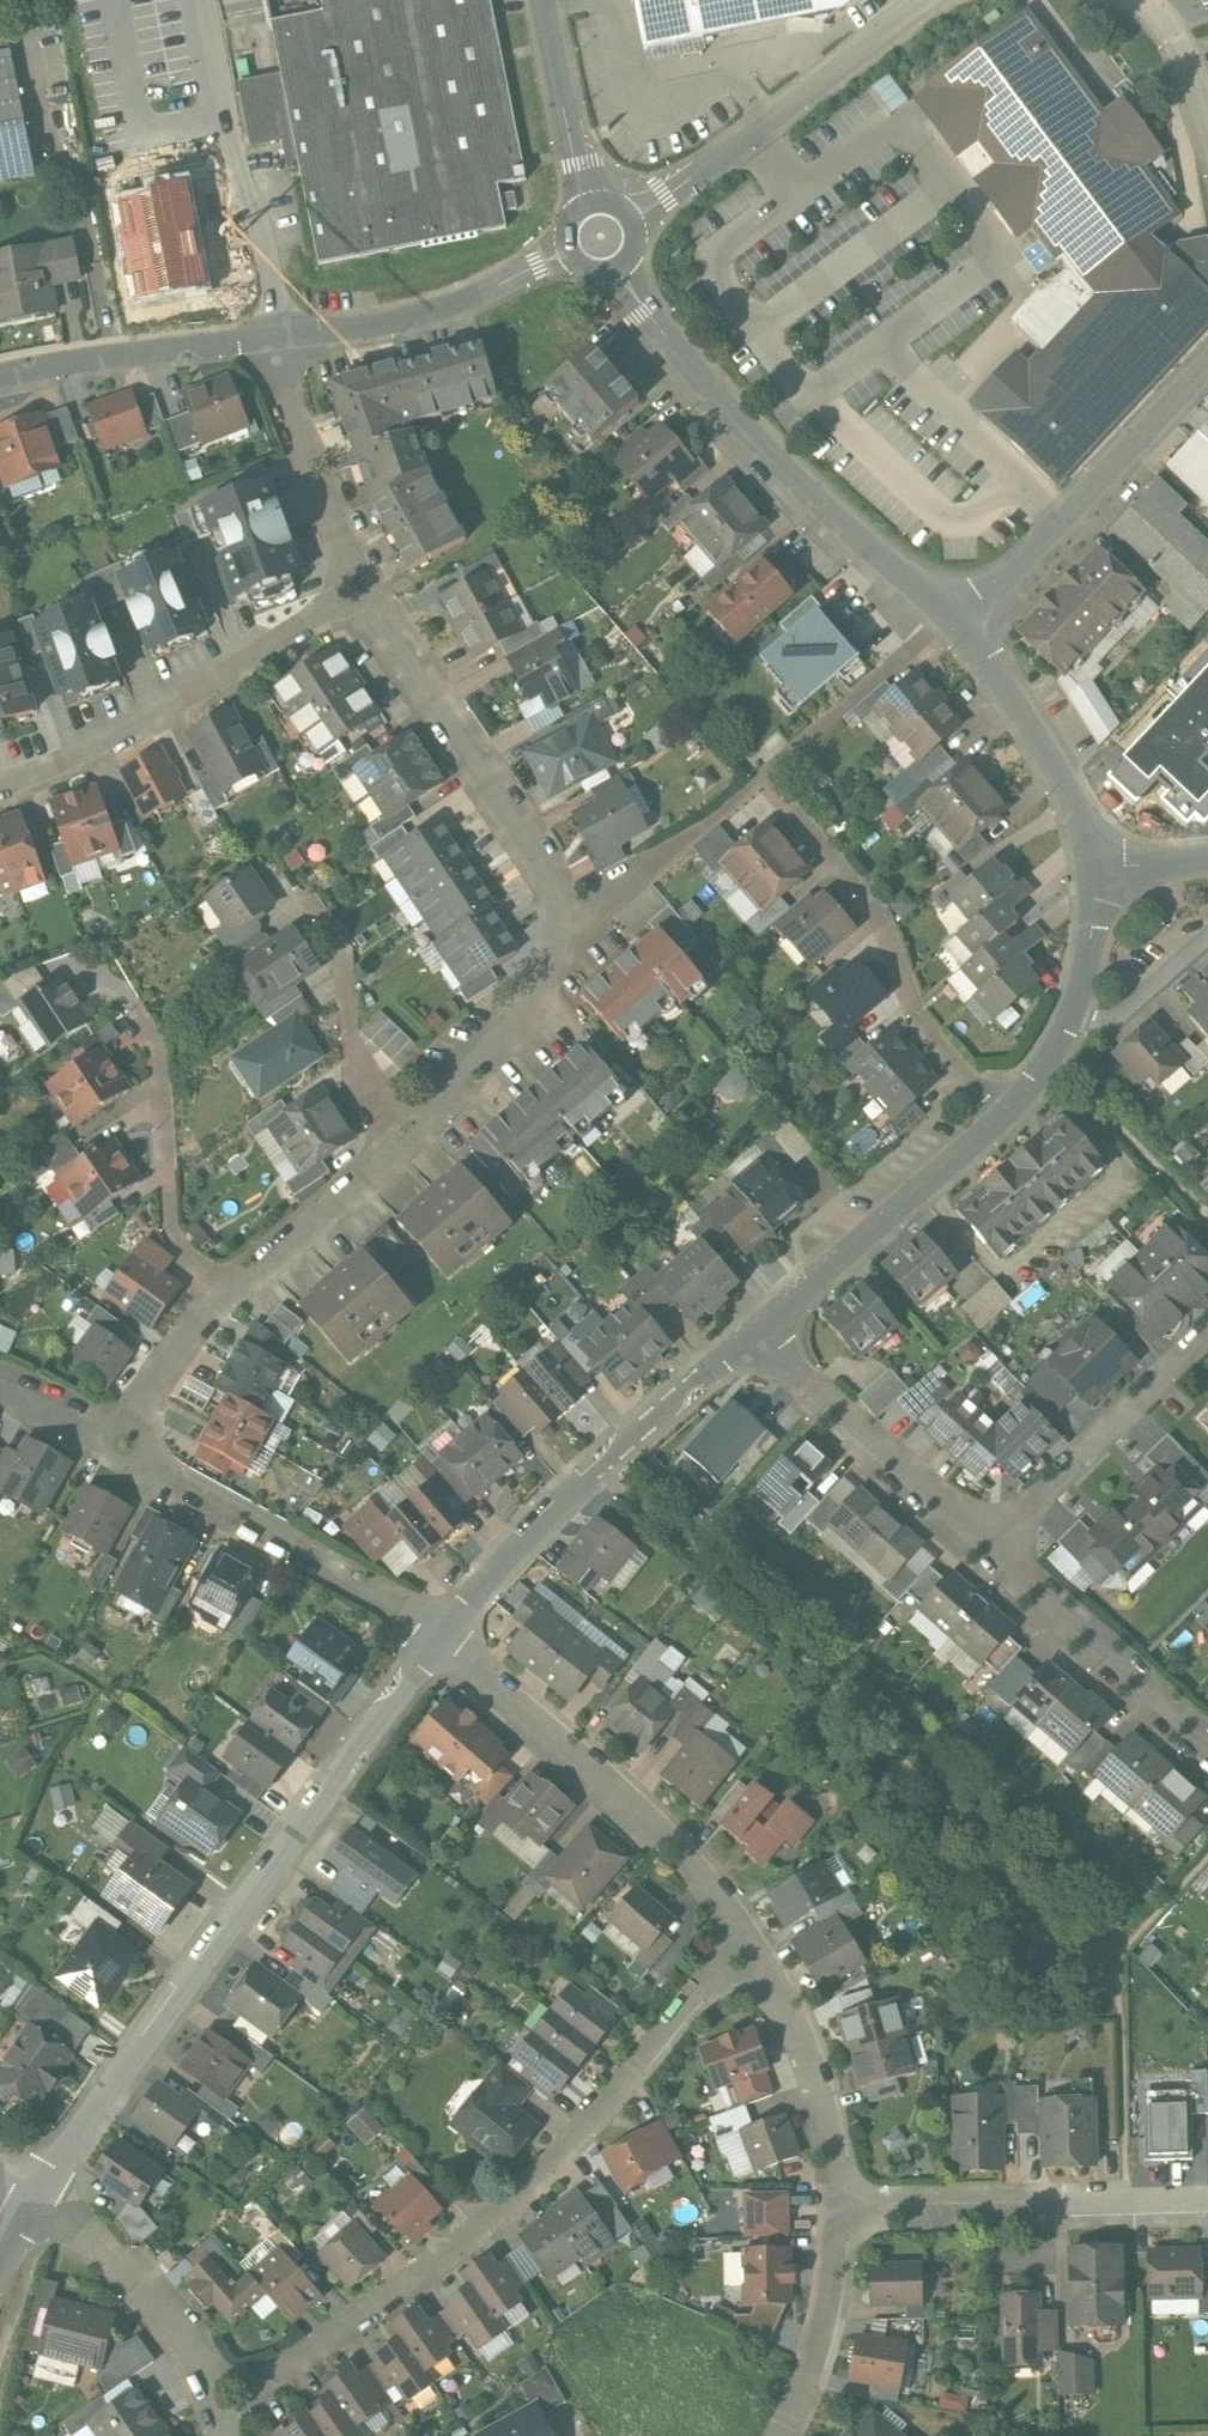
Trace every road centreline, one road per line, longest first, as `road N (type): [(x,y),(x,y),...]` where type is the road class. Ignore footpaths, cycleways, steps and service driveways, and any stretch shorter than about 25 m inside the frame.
road 1 (residential): [(115,1441),(217,1300),(410,1139),(546,993),(563,932),(542,860),(366,587)]
road 2 (residential): [(226,2416),(441,2263),(615,2114),(747,1942)]
road 3 (residential): [(39,2200),(212,1951),(446,1643)]
road 4 (residential): [(759,1340),(1007,1117),(1055,1055),(1096,948),(1104,863)]
road 5 (residential): [(605,241),(645,314),(711,396),(959,625)]
road 6 (residential): [(446,1643),(523,1547),(595,1476),(759,1340)]
road 7 (residential): [(446,1643),(662,1830),(747,1942)]
road 8 (residential): [(366,587),(222,682),(75,761),(0,790)]
road 9 (residential): [(605,241),(927,0)]
road 10 (residential): [(446,1643),(290,1540),(115,1441)]
road 11 (residential): [(846,2218),(1207,2204)]
road 12 (residential): [(264,344),(349,333),(494,288),(605,241)]
road 13 (residential): [(1207,373),(959,625)]
road 14 (residential): [(1207,1338),(982,1549)]
road 15 (residential): [(759,1340),(982,1549)]
road 16 (residential): [(982,1549),(1058,1624),(1207,1745)]
road 17 (residential): [(747,1942),(827,2101),(846,2218)]
road 18 (residential): [(226,2416),(165,2314),(39,2200)]
road 19 (residential): [(959,625),(1044,751),(1104,863)]
road 20 (residential): [(0,377),(264,344)]
road 21 (residential): [(366,587),(264,344)]
road 22 (residential): [(546,0),(605,241)]
road 23 (residential): [(846,2218),(819,2360),(786,2435)]
road 24 (residential): [(1138,0),(1185,51),(1207,119)]
road 25 (residential): [(115,1441),(0,1387)]

